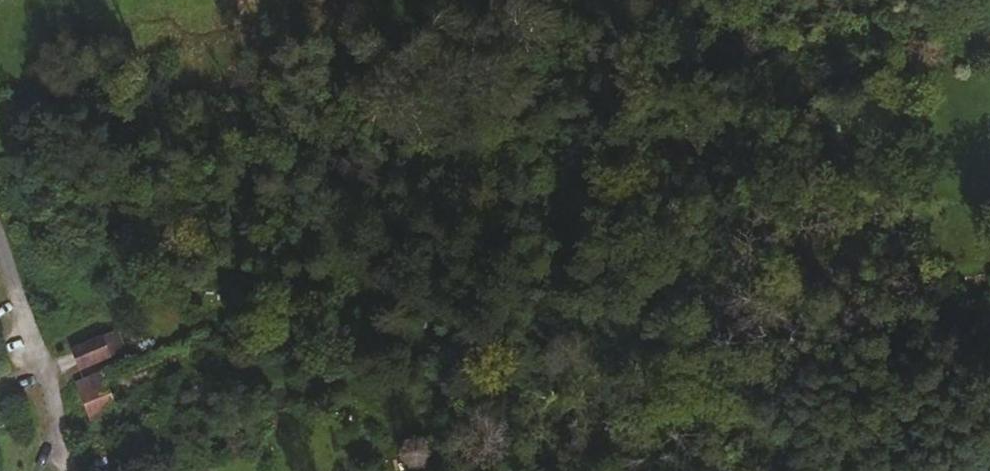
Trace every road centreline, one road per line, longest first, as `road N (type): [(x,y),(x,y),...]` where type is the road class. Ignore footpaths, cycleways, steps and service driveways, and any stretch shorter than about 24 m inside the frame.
road 1 (track): [(0,247),(65,470)]

